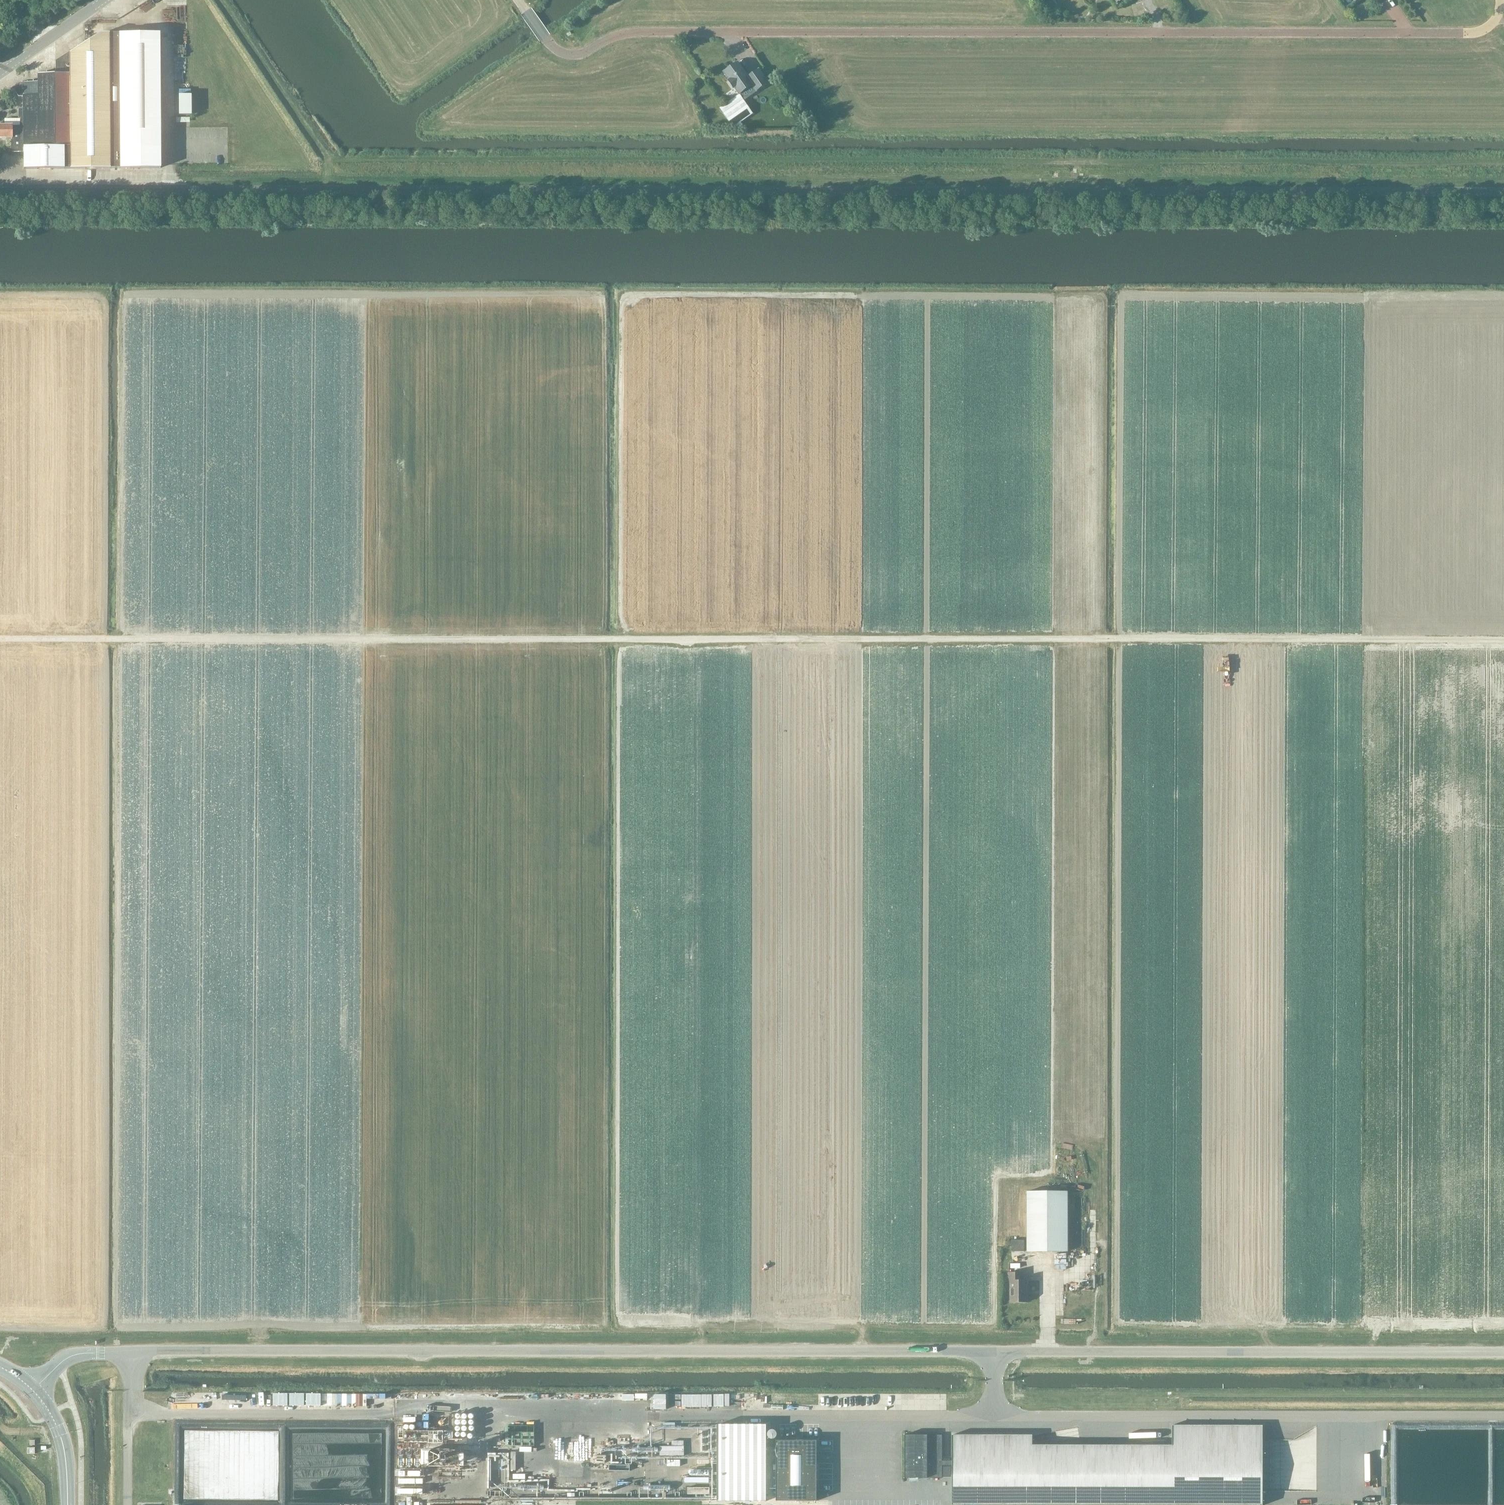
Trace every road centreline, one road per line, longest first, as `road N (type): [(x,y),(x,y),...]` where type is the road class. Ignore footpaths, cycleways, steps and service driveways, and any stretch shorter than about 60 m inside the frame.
road 1 (track): [(1503,641),(0,639)]
road 2 (unclassified): [(0,190),(1503,189)]
road 3 (unclassified): [(58,1366),(96,1353),(1503,1354)]
road 4 (residential): [(1500,0),(1497,17),(1477,33),(627,32),(569,55),(556,50),(526,9)]
road 5 (unclassified): [(0,73),(102,0)]
road 6 (tertiary): [(34,1392),(62,1442),(68,1504)]

